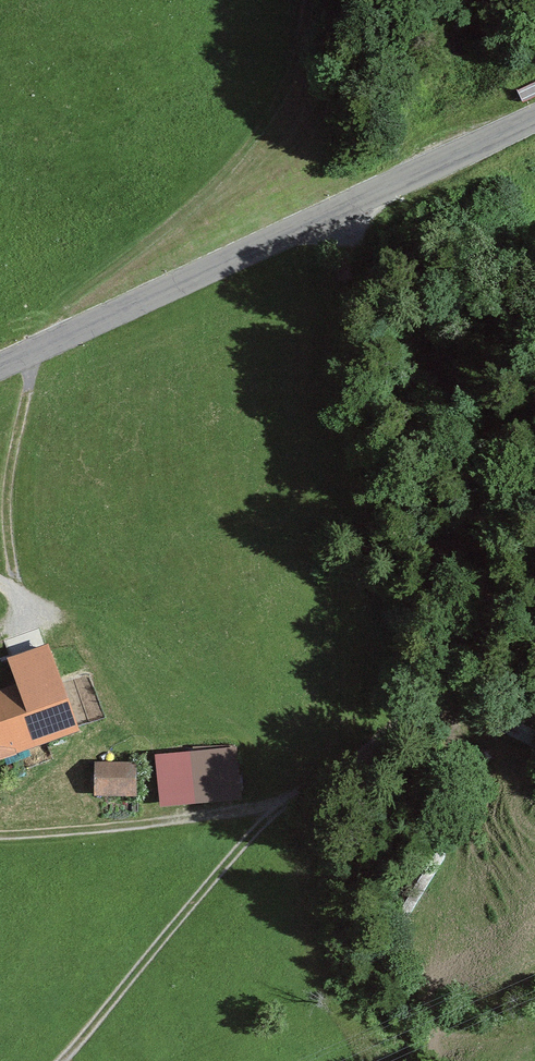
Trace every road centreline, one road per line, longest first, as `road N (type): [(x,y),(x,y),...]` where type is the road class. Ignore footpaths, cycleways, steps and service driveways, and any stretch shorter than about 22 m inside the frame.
road 1 (track): [(534,608),(476,647),(316,786),(281,804),(0,833)]
road 2 (tertiary): [(534,115),(0,368)]
road 3 (track): [(281,804),(63,1060)]
road 4 (track): [(0,632),(24,605),(9,497),(34,353)]
road 5 (track): [(534,739),(476,708),(415,698)]

